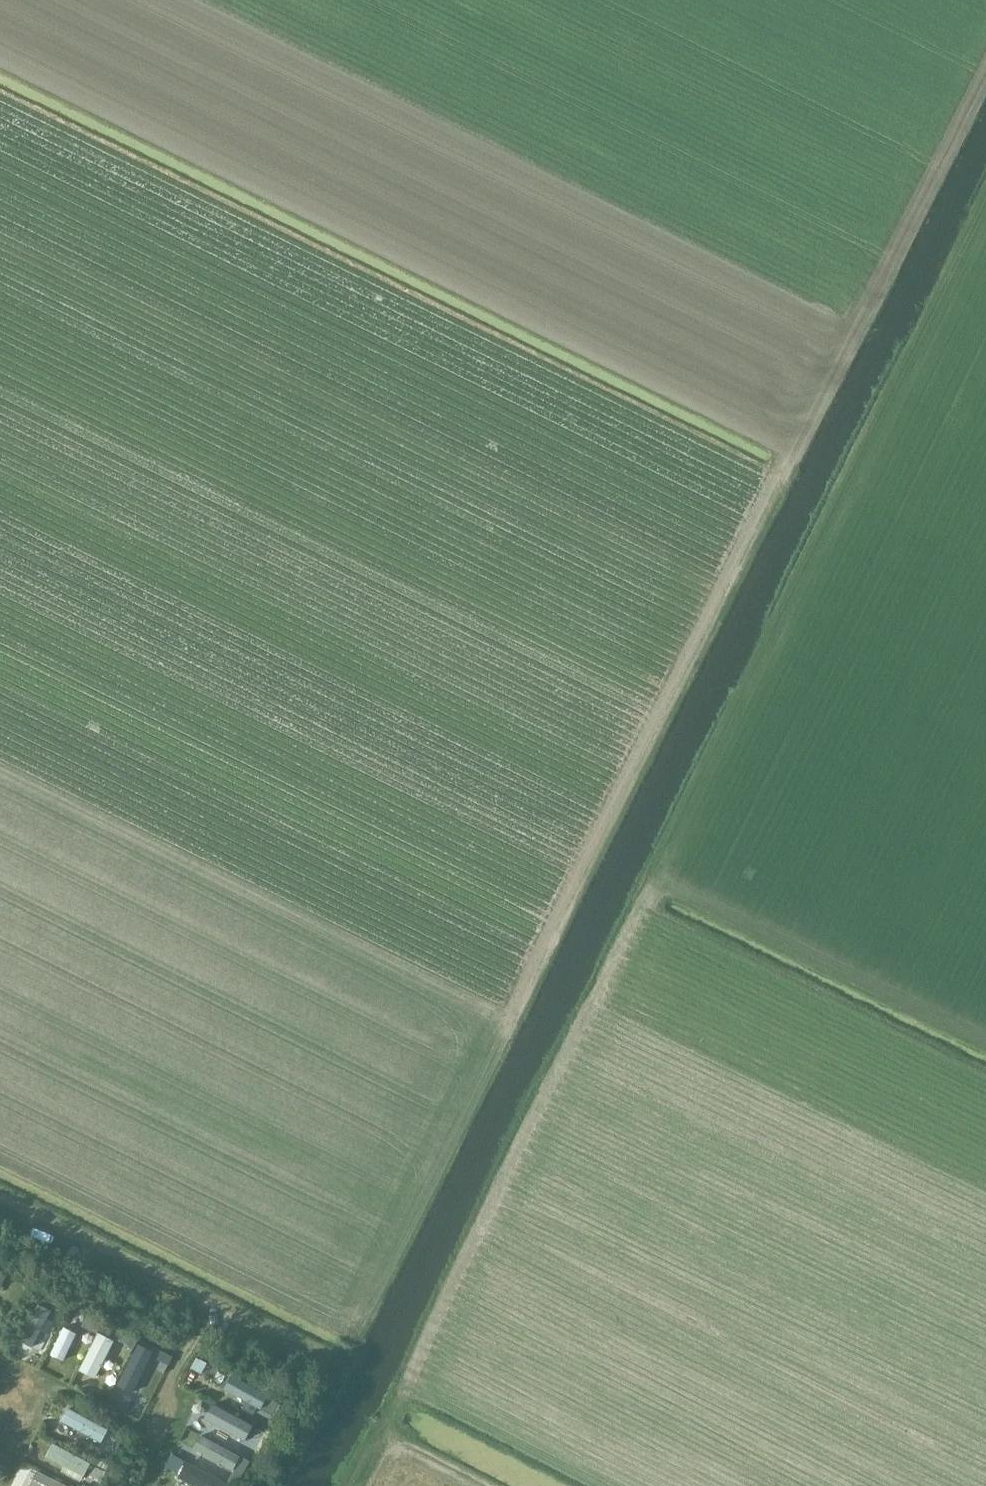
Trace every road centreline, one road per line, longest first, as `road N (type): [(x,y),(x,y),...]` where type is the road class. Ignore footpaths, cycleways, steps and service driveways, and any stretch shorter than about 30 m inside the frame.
road 1 (track): [(985,1040),(670,888),(656,889),(636,910),(396,1397),(394,1444),(373,1485)]

